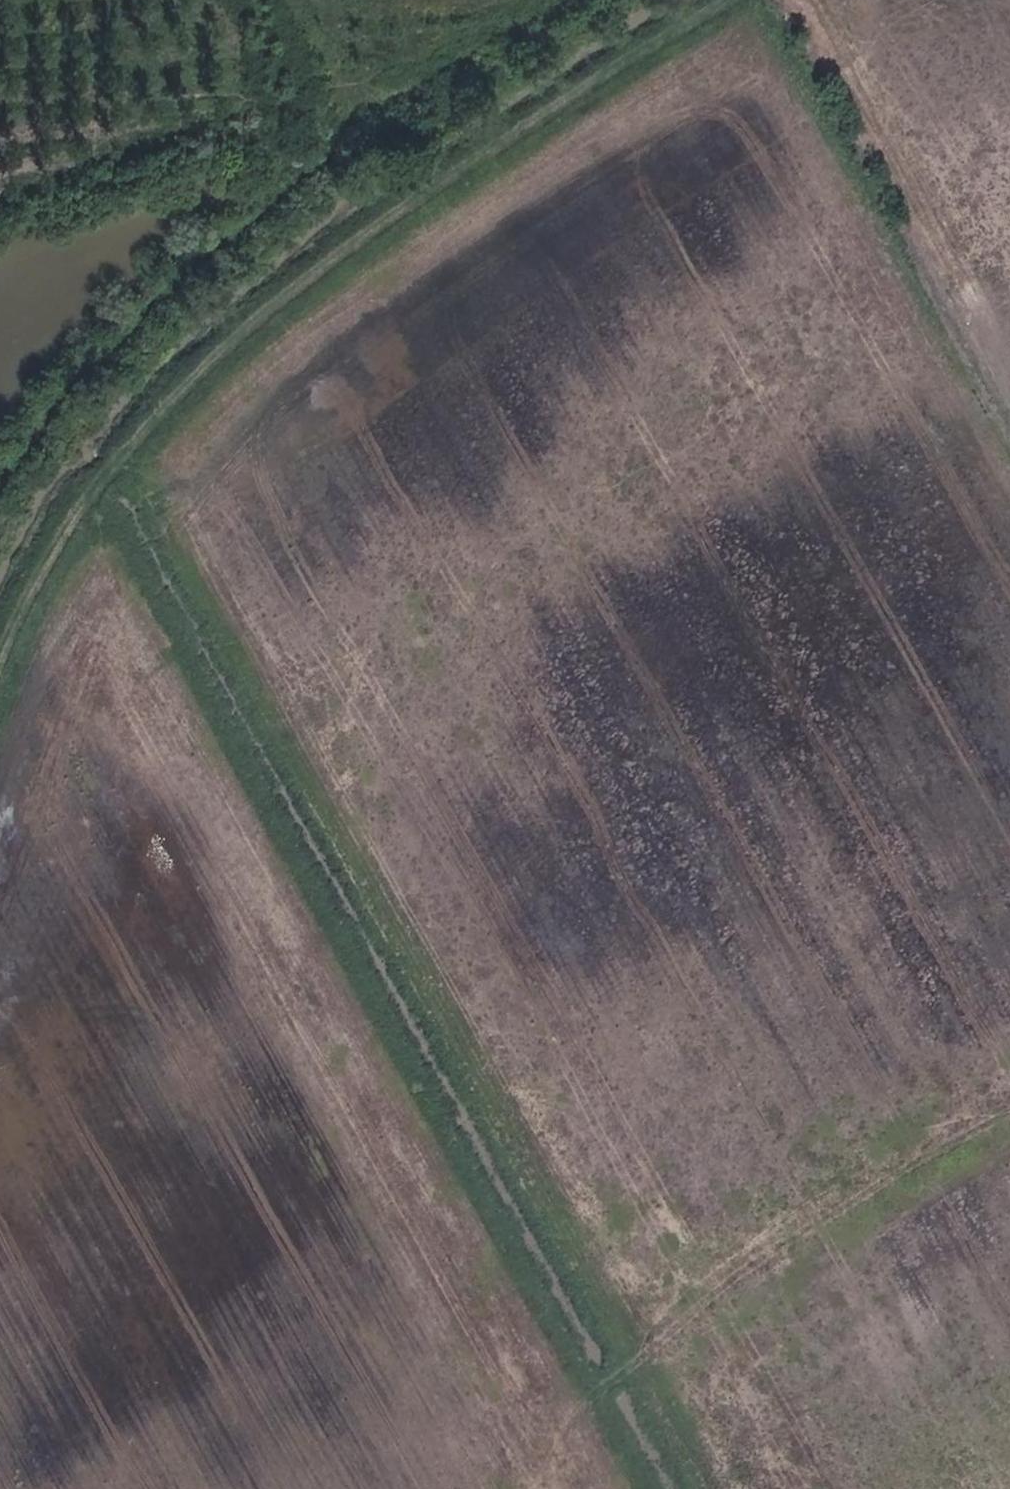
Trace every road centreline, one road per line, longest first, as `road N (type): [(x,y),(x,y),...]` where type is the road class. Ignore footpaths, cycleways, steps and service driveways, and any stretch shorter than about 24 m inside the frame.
road 1 (track): [(1009,1106),(759,1261),(675,1321),(599,1390),(567,1356),(98,504),(182,409),(405,217),(741,0)]

